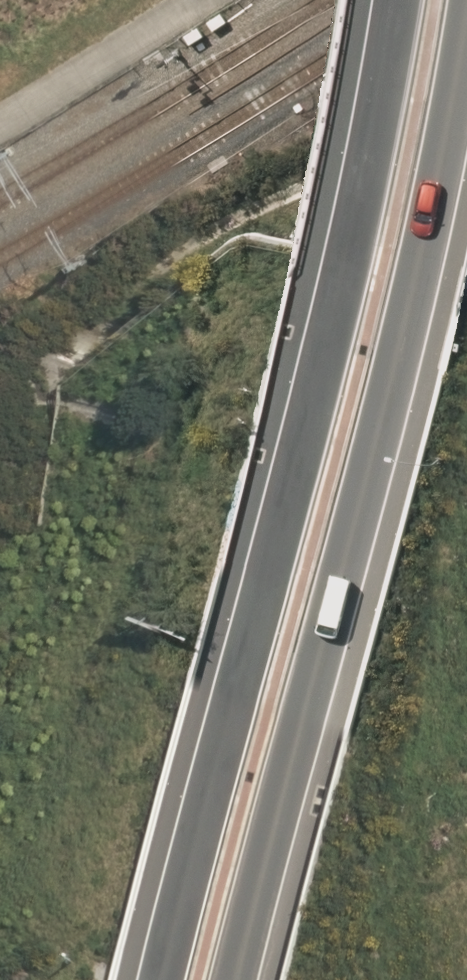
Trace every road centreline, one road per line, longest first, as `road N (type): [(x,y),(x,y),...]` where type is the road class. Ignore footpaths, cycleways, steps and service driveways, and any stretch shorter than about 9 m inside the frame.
road 1 (secondary): [(155,979),(350,241),(399,0)]
road 2 (secondary): [(466,0),(417,256),(228,979)]

